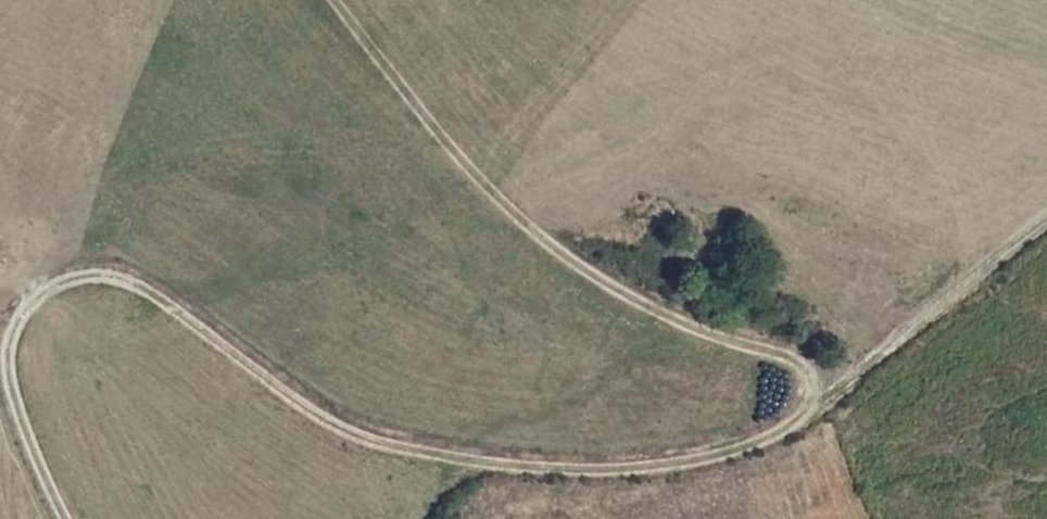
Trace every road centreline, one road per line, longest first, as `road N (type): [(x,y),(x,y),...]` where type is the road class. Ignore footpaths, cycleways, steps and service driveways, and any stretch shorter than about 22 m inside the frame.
road 1 (track): [(63,518),(23,432),(9,372),(22,322),(36,305),(85,283),(155,303),(345,434),(468,467),(589,476),(682,471),(760,451),(803,426)]
road 2 (track): [(803,426),(809,387),(791,364),(675,324),(548,248),(467,169),(330,0)]
road 3 (track): [(803,426),(1046,230)]

